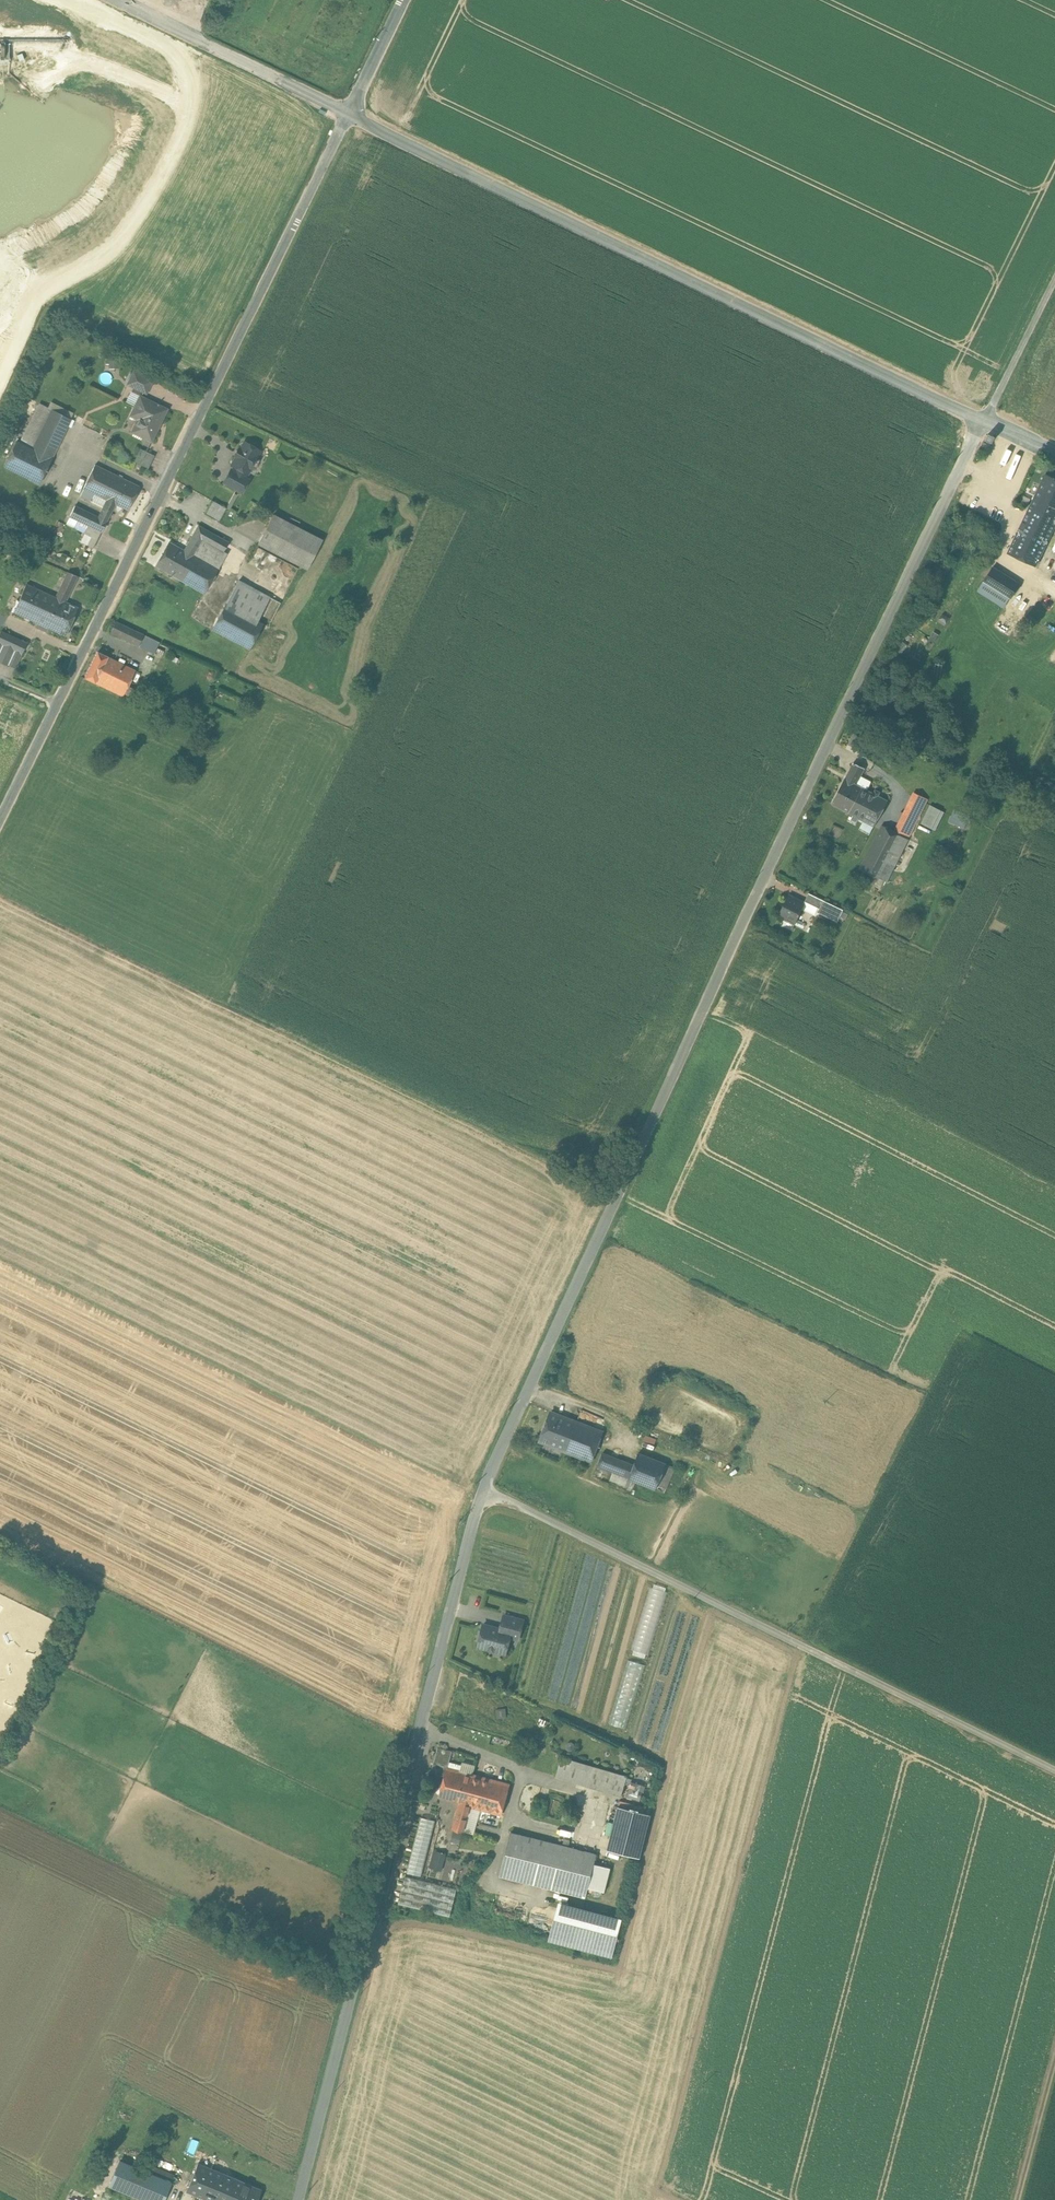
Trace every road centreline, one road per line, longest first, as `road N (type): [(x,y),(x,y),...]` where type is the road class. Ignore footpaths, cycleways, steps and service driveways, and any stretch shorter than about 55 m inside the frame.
road 1 (unclassified): [(487,1487),(987,419)]
road 2 (unclassified): [(351,113),(0,826)]
road 3 (unclassified): [(299,2199),(487,1487)]
road 4 (unclassified): [(987,419),(351,113)]
road 5 (unclassified): [(1054,1769),(487,1487)]
road 6 (unclassified): [(351,113),(125,0)]
road 7 (unclassified): [(987,419),(1054,282)]
road 8 (unclassified): [(405,0),(351,113)]

